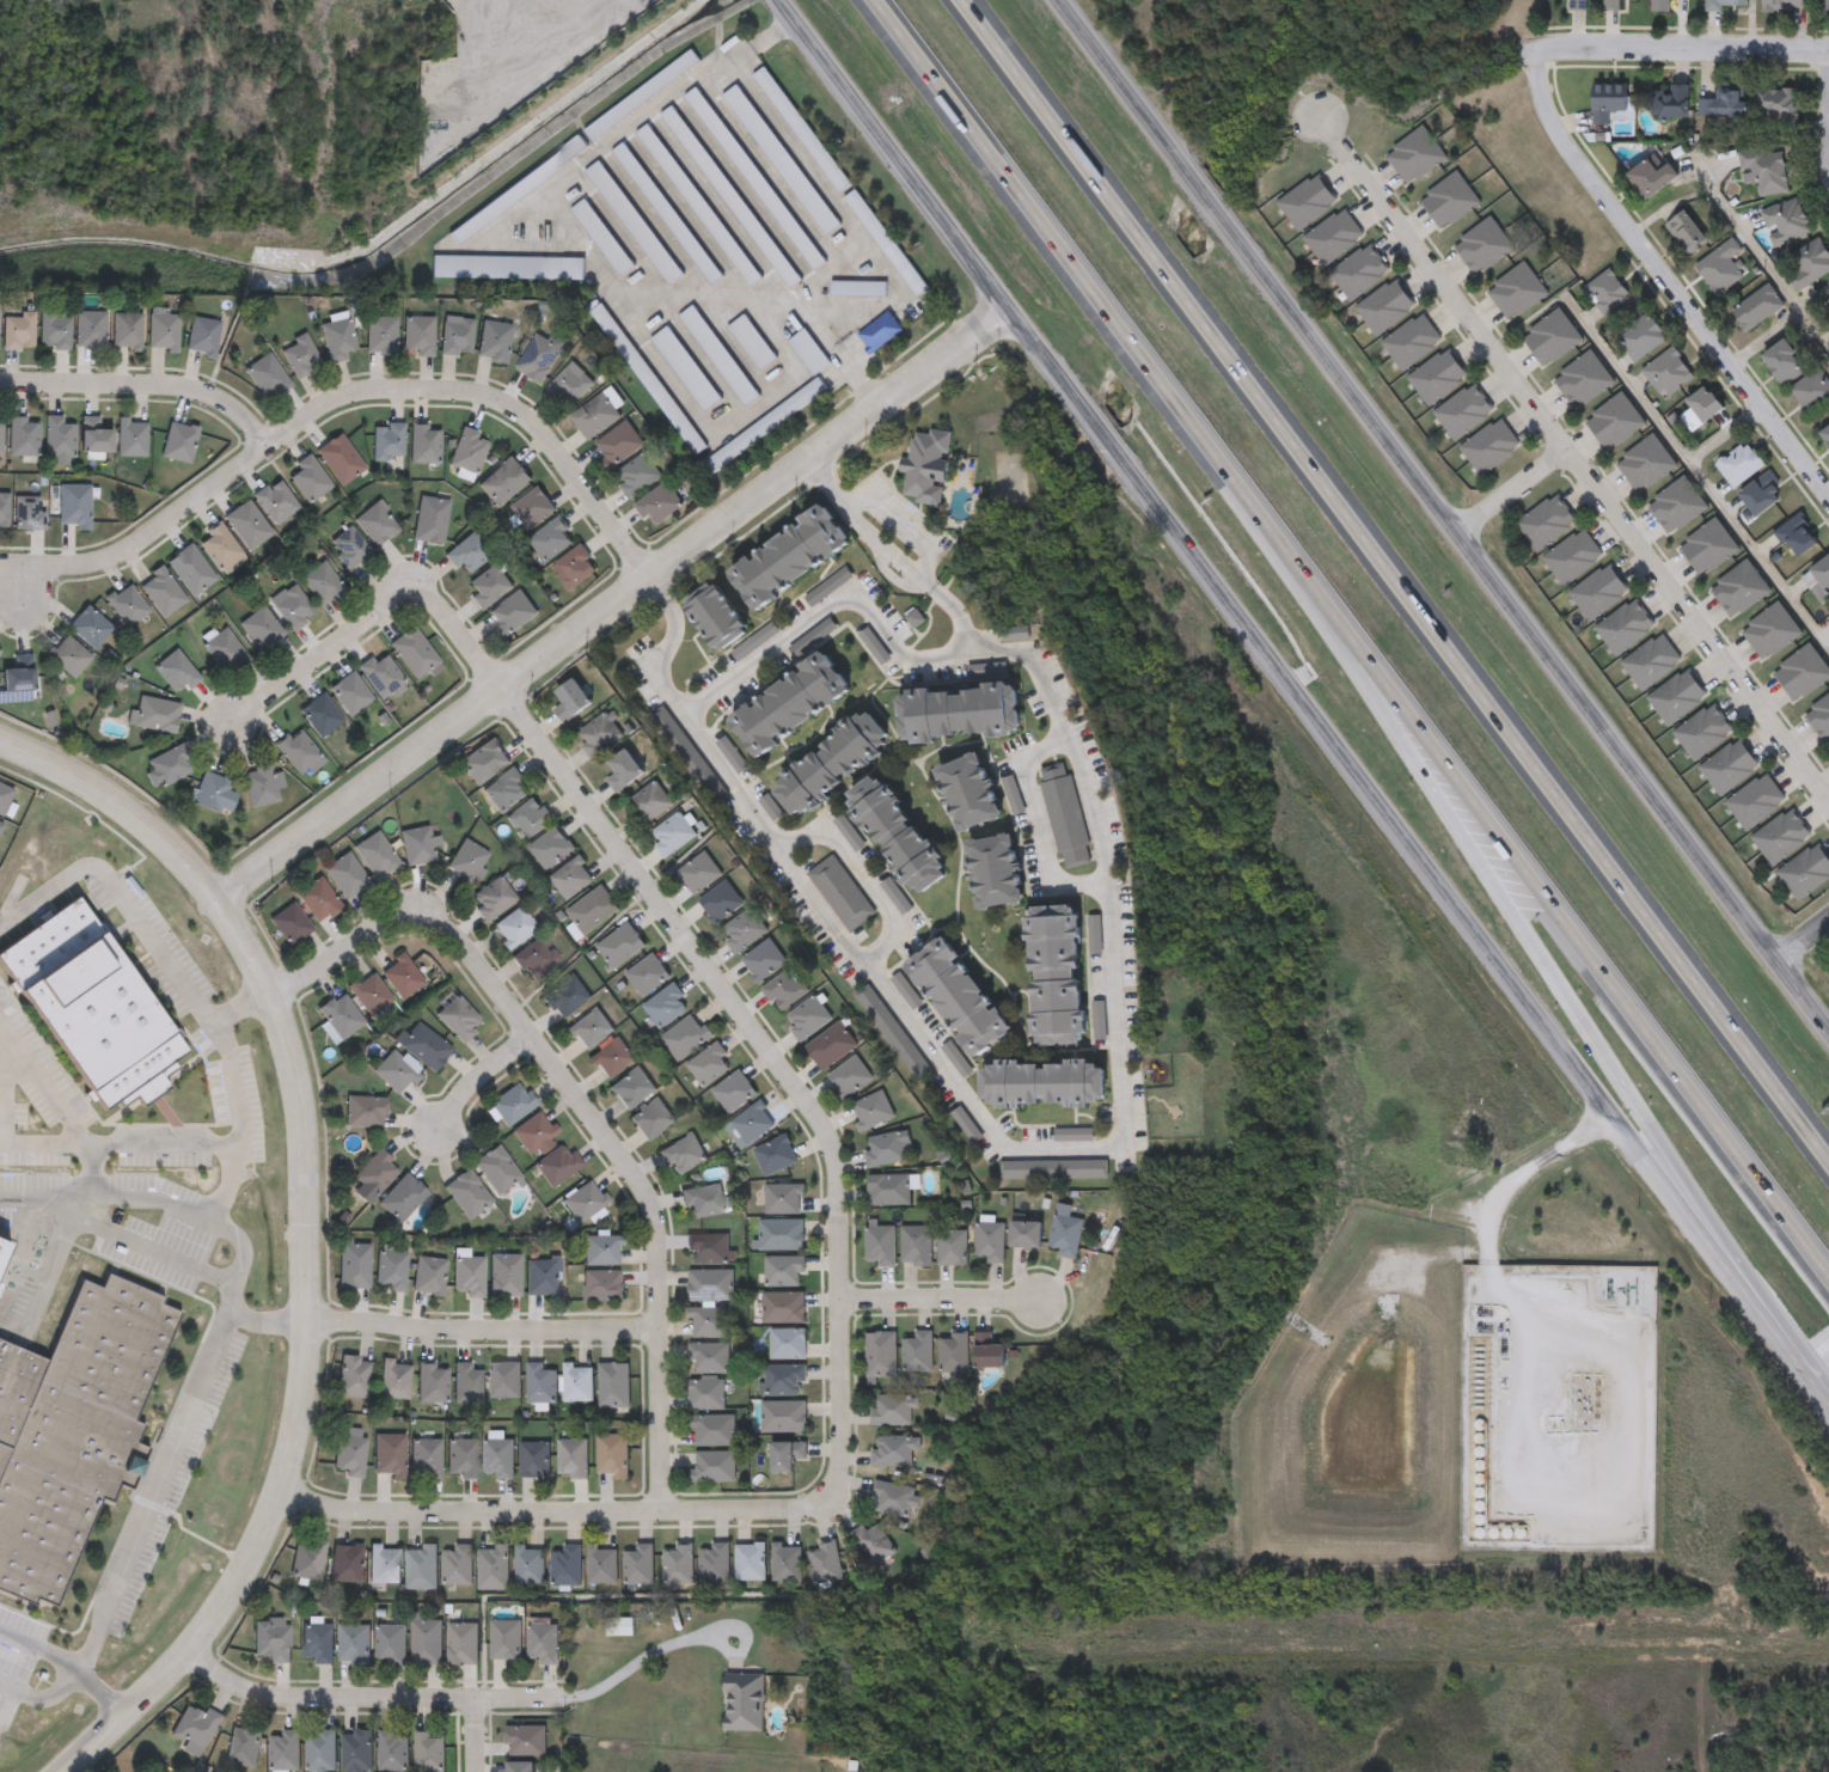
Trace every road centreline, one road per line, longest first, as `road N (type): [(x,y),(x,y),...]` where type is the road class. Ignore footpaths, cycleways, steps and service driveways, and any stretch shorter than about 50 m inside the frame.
road 1 (secondary): [(774,0),(1828,1407)]
road 2 (motorway): [(1828,1162),(965,0)]
road 3 (secondary): [(1828,1030),(1063,0)]
road 4 (tertiary): [(0,742),(99,792),(215,899),(269,997),(300,1131),(302,1374),(259,1536),(207,1626),(63,1771)]
road 5 (tertiary): [(215,899),(1009,310)]
road 6 (residential): [(832,1511),(839,1496),(846,1300),(839,1159),(497,690)]
road 7 (motorway): [(1357,640),(1375,698),(1828,1395)]
road 8 (residential): [(672,1514),(669,1285),(653,1215),(619,1153),(463,943),(442,925),(406,921),(269,997)]
road 9 (residential): [(1320,115),(1828,796)]
road 10 (motorway): [(883,0),(1357,640)]
road 11 (motorway): [(1357,640),(1828,1275)]
road 12 (residential): [(649,578),(545,446),(498,417),(447,404),(366,411),(316,430),(110,568),(0,575)]
road 13 (residential): [(276,1491),(323,1510),(467,1519),(832,1511)]
road 14 (residential): [(1828,497),(1582,165),(1552,103),(1552,51),(1566,43)]
road 15 (residential): [(185,1650),(232,1688),(265,1700),(562,1699)]
road 16 (residential): [(672,1332),(495,1333),(305,1320)]
road 17 (residential): [(497,690),(449,617),(420,605),(384,618),(231,734)]
road 18 (residential): [(276,453),(235,414),(200,398),(0,390)]
road 19 (residential): [(1566,43),(1828,56)]
road 20 (residential): [(846,1300),(1040,1300)]
road 21 (residential): [(536,1039),(430,1135)]
road 22 (residential): [(1458,533),(1570,450)]

